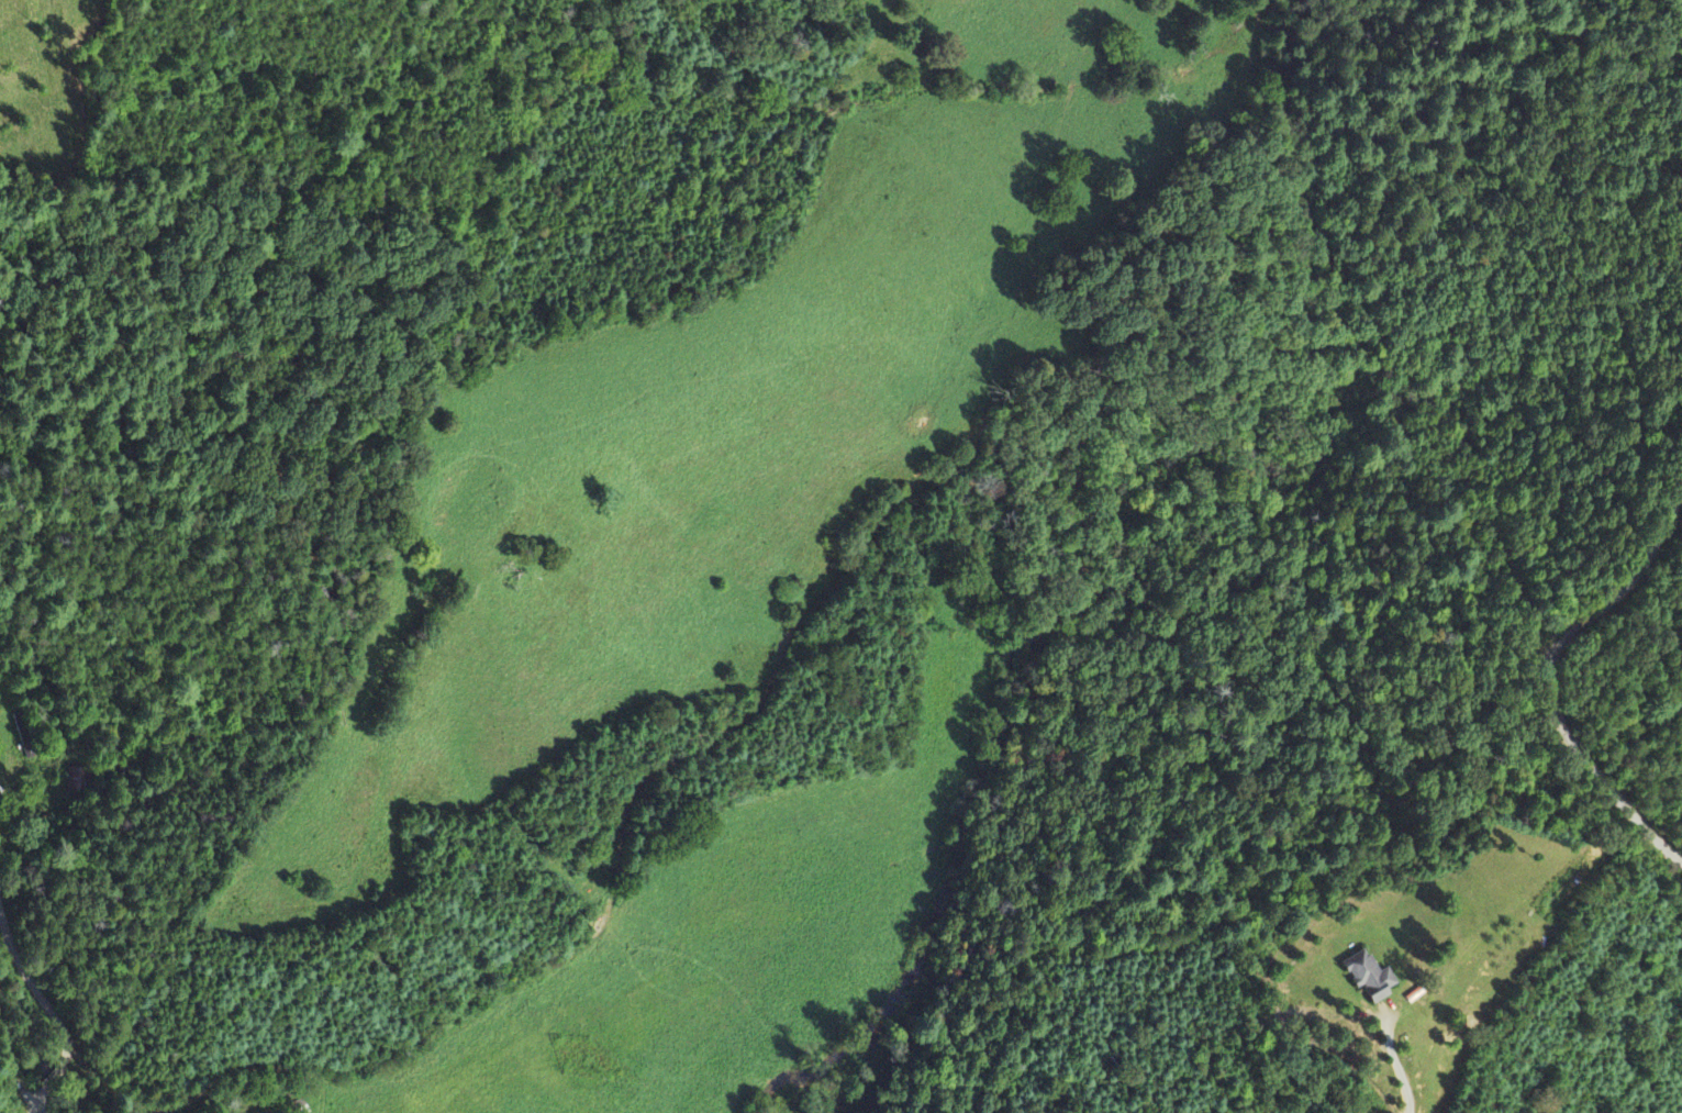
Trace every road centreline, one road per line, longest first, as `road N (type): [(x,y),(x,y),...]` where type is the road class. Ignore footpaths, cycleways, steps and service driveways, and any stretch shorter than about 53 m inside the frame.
road 1 (residential): [(1681,862),(1594,775),(1557,714),(1550,680),(1553,650),(1638,570),(1681,488)]
road 2 (residential): [(35,1112),(67,1045),(0,919)]

